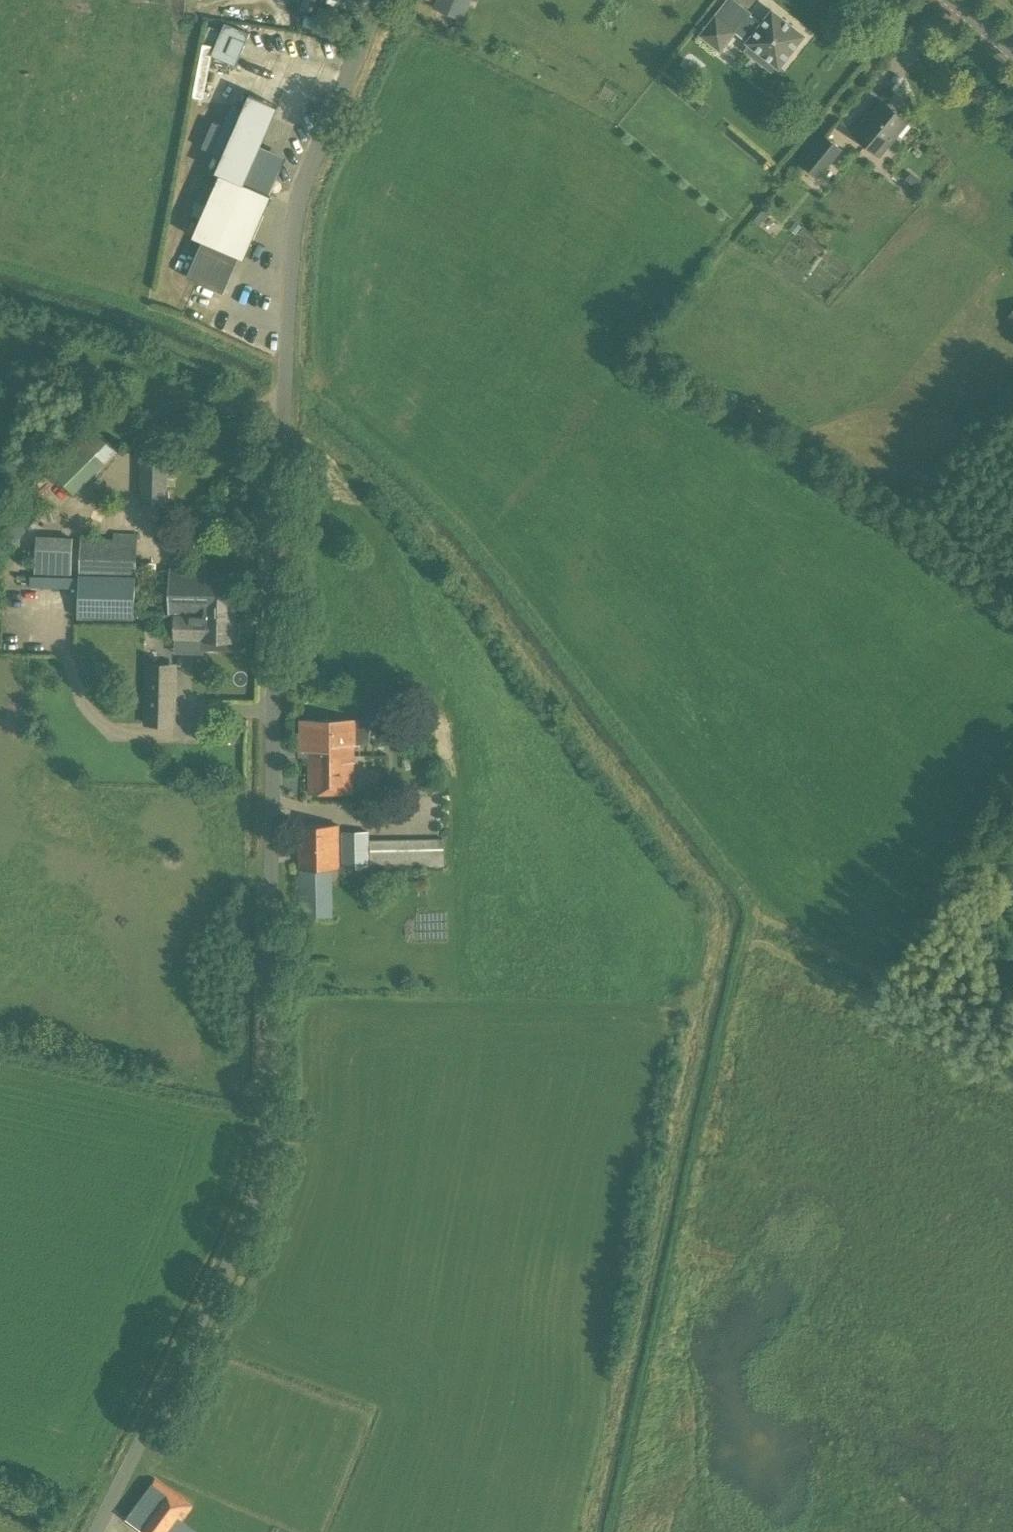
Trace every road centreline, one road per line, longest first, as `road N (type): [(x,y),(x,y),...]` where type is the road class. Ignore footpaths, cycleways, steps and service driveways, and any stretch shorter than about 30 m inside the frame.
road 1 (unclassified): [(98,1531),(258,1182),(272,1081),(297,224),(385,0)]

